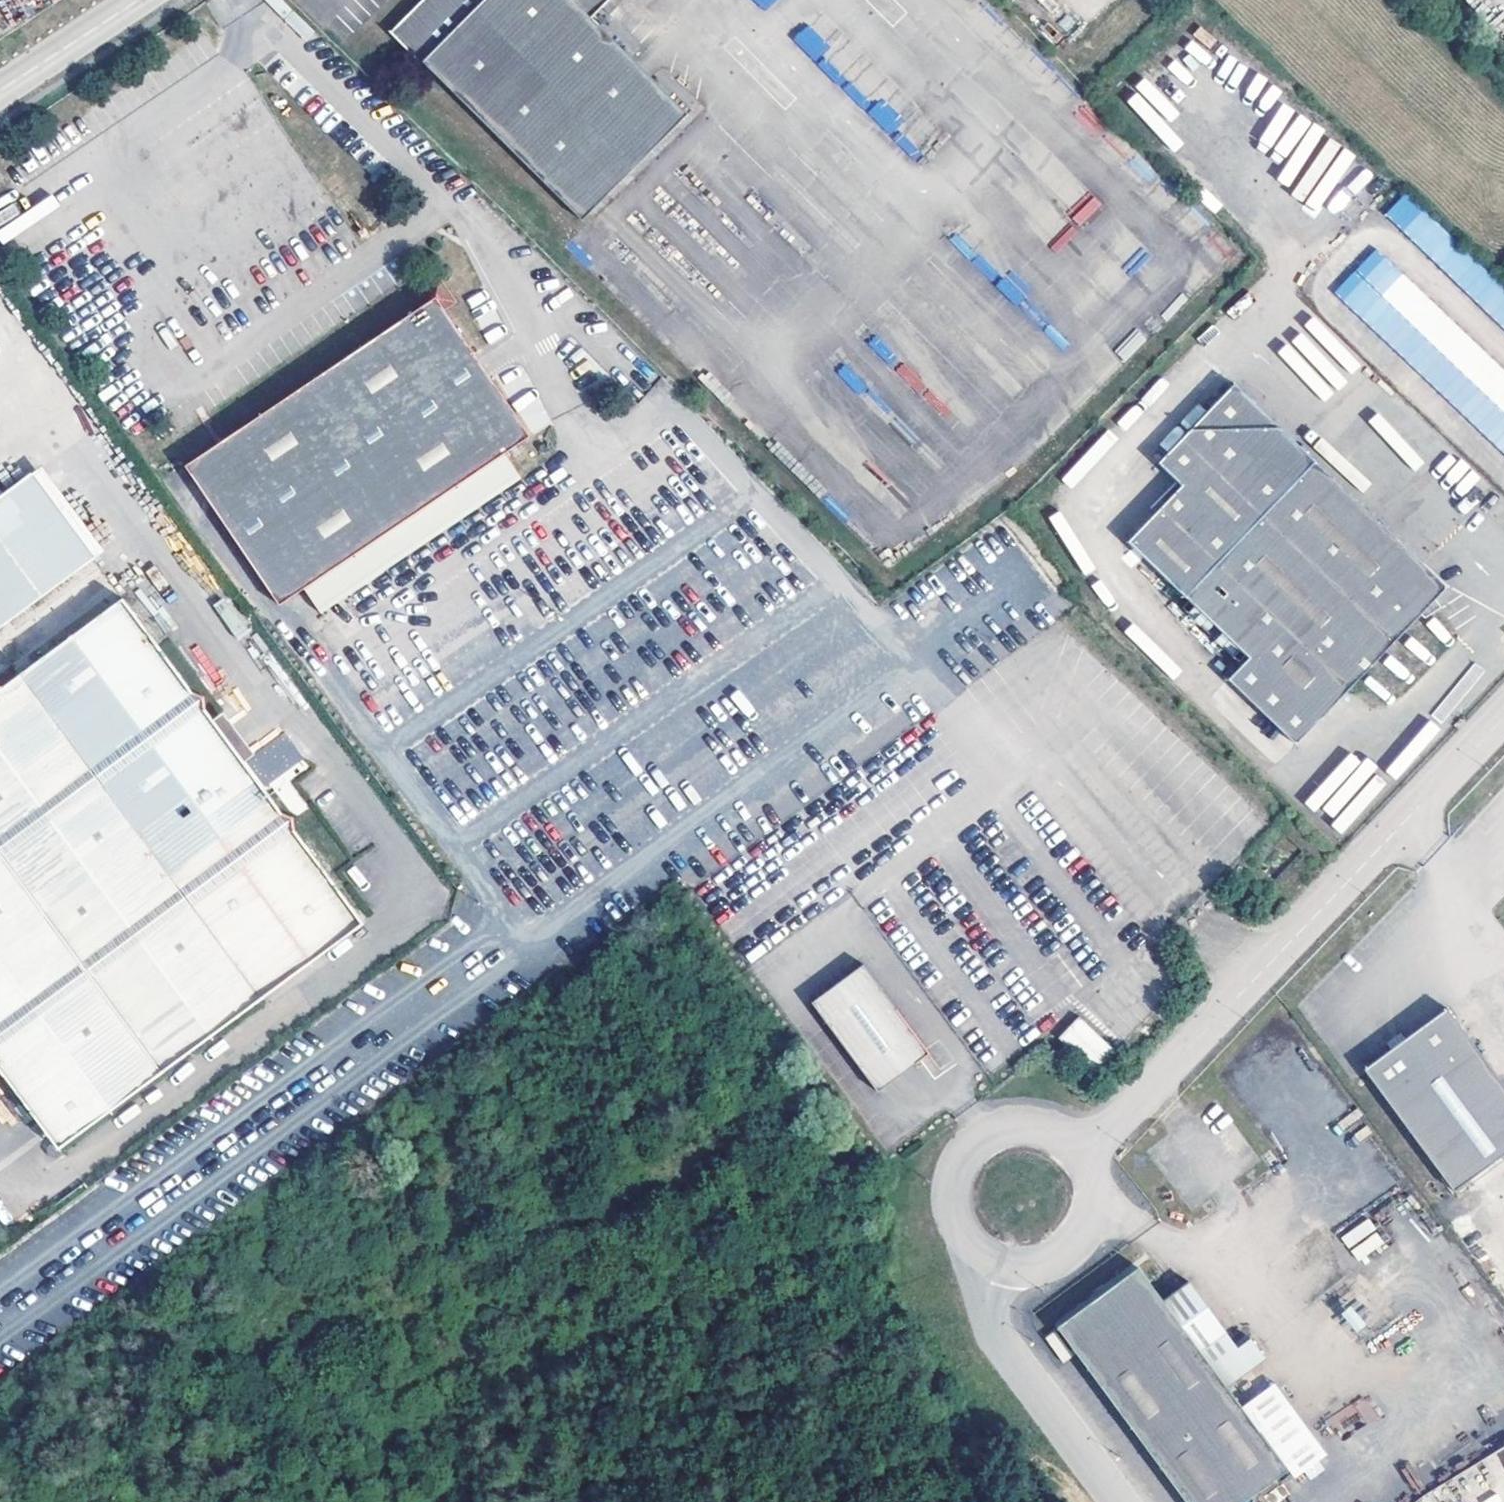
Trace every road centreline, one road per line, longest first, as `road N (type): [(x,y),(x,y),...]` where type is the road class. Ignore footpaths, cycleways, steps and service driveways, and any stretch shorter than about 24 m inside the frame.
road 1 (unclassified): [(1503,715),(1081,1156)]
road 2 (unclassified): [(1140,1501),(1014,1335),(1005,1264)]
road 3 (unclassified): [(1081,1156),(1041,1128),(1013,1126),(966,1154),(953,1207),(963,1233),(1005,1264)]
road 4 (unclassified): [(1005,1264),(1033,1265),(1079,1238),(1092,1186),(1081,1156)]
road 5 (unclassified): [(135,0),(0,89)]

